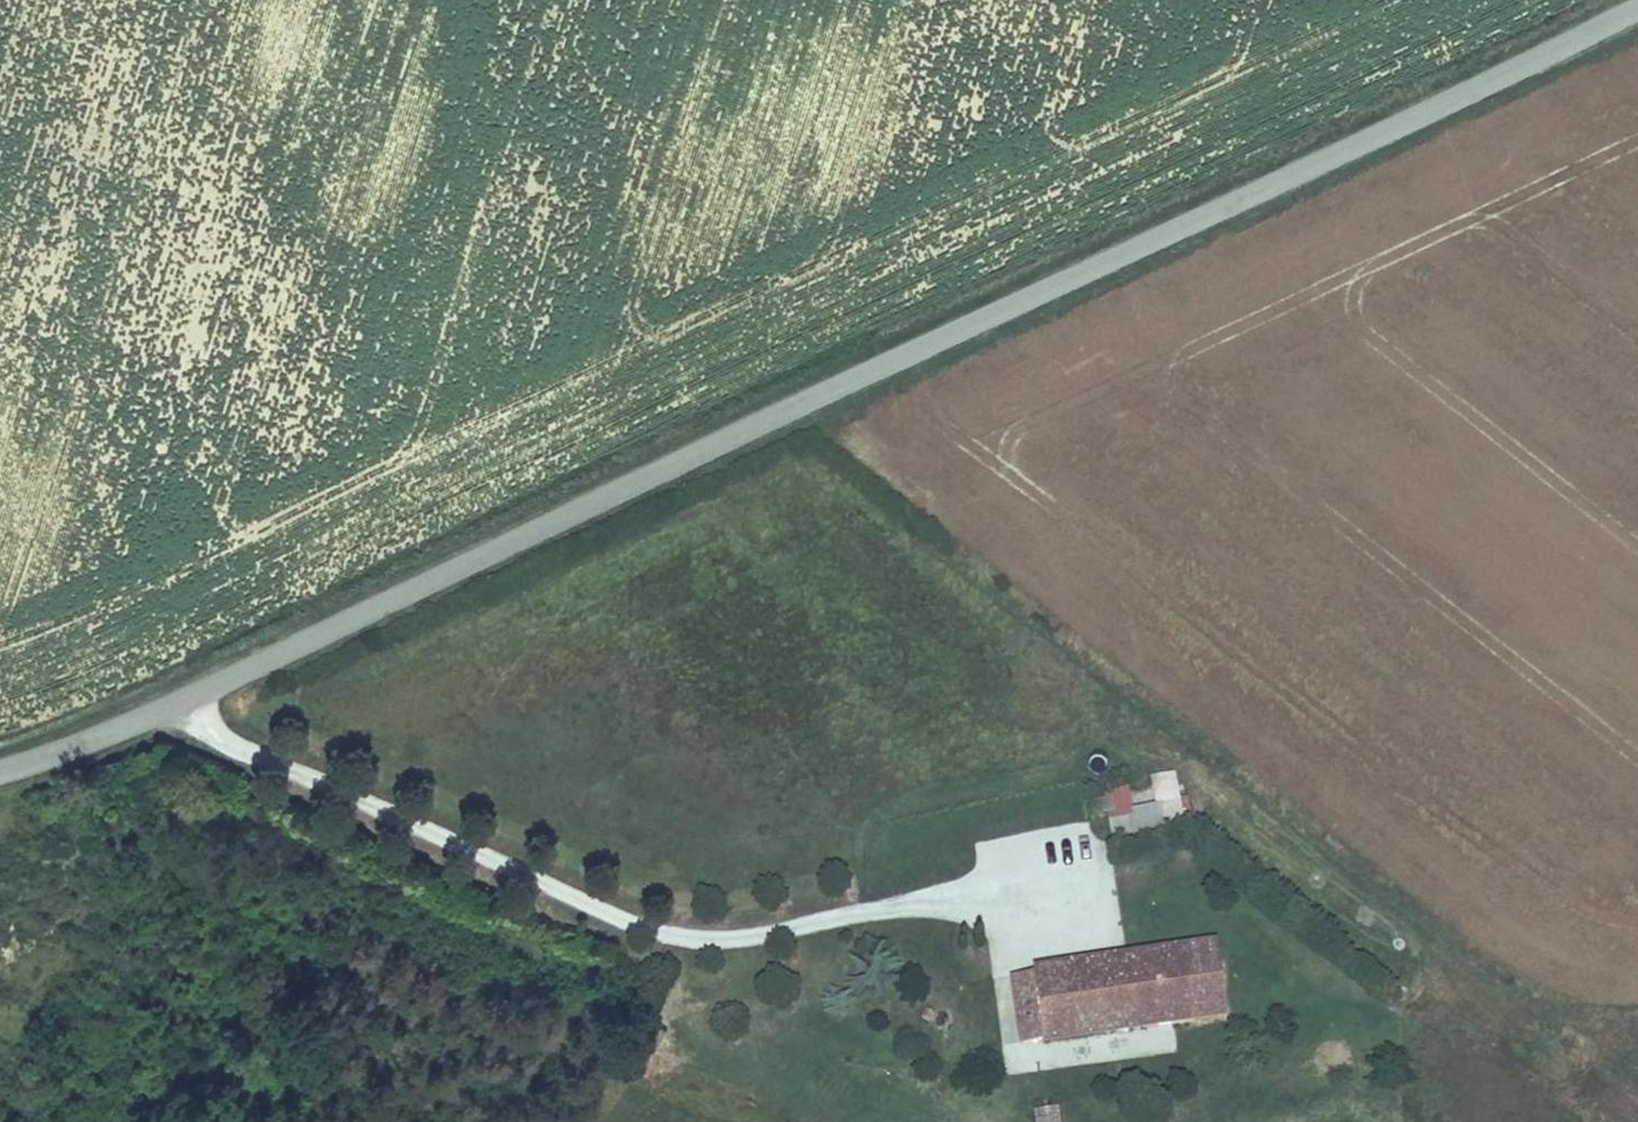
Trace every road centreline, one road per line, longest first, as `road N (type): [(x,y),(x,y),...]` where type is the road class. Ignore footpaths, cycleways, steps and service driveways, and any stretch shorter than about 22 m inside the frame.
road 1 (tertiary): [(0,775),(182,703),(1637,10)]

